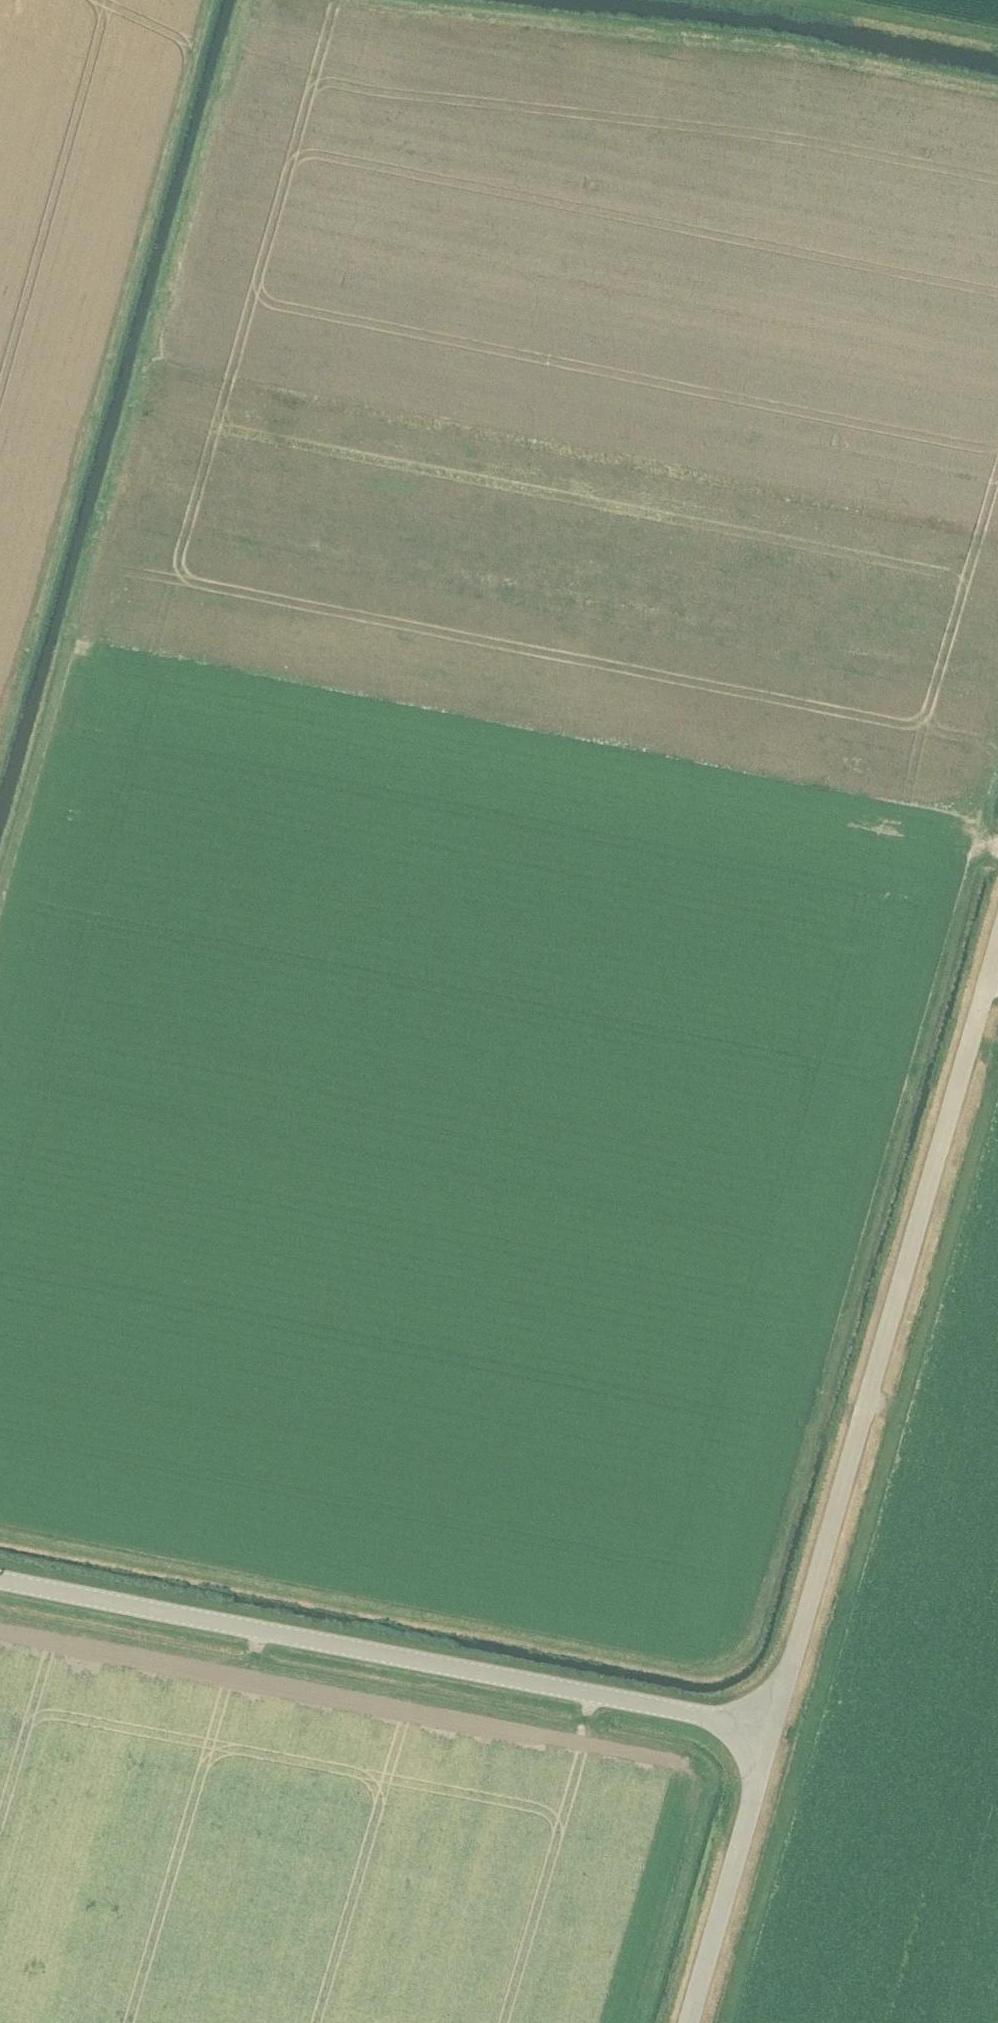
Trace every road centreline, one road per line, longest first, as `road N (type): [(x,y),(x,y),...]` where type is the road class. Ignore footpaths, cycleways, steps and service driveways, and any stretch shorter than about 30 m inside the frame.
road 1 (unclassified): [(772,1730),(997,946)]
road 2 (unclassified): [(772,1730),(0,1580)]
road 3 (unclassified): [(688,2022),(772,1730)]

